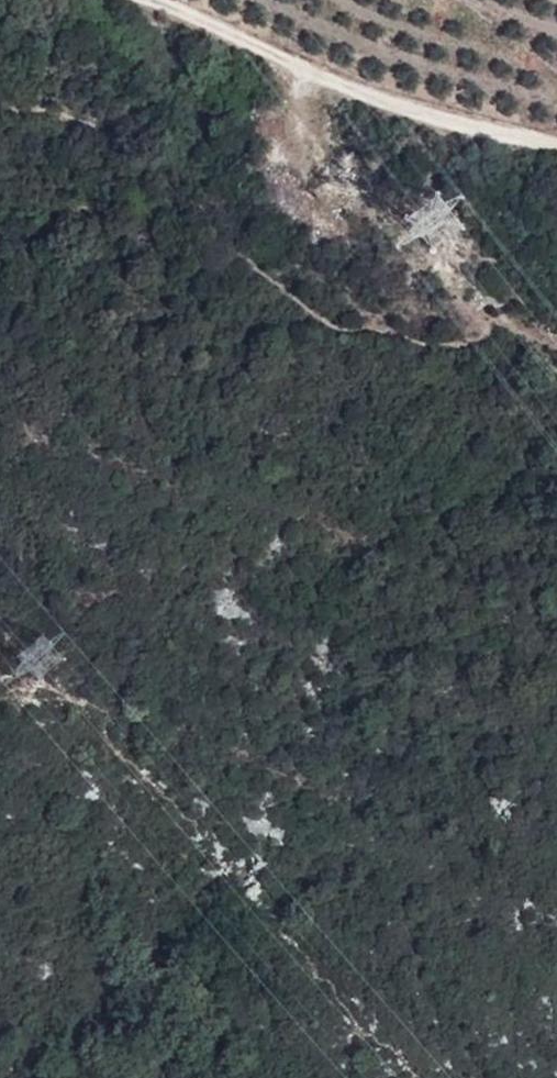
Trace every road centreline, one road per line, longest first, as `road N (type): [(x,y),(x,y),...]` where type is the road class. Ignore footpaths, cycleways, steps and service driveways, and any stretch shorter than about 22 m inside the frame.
road 1 (track): [(556,149),(354,92),(177,15),(120,0)]

